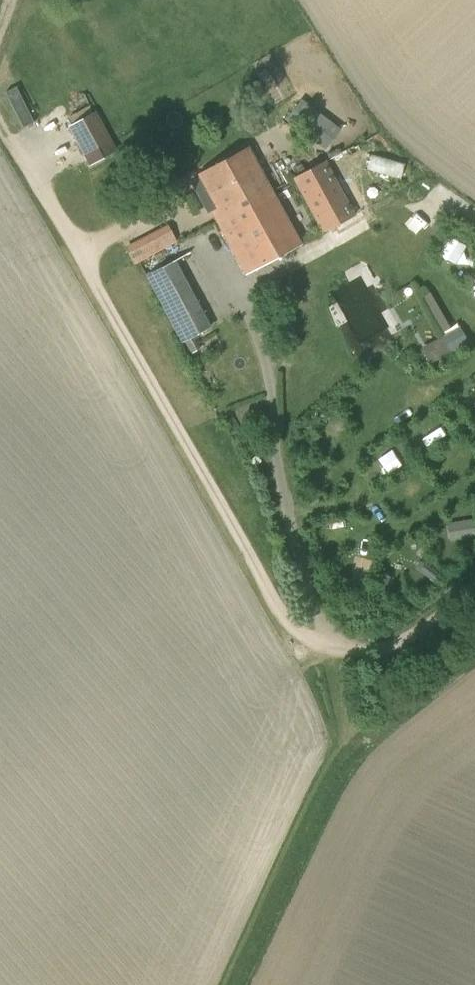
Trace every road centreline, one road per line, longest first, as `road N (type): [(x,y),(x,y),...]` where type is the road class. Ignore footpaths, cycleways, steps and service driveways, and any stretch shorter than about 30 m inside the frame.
road 1 (track): [(162,207),(83,247),(287,619),(341,645)]
road 2 (unclassified): [(226,259),(270,371),(307,592),(322,623),(356,651),(412,644),(474,591)]

